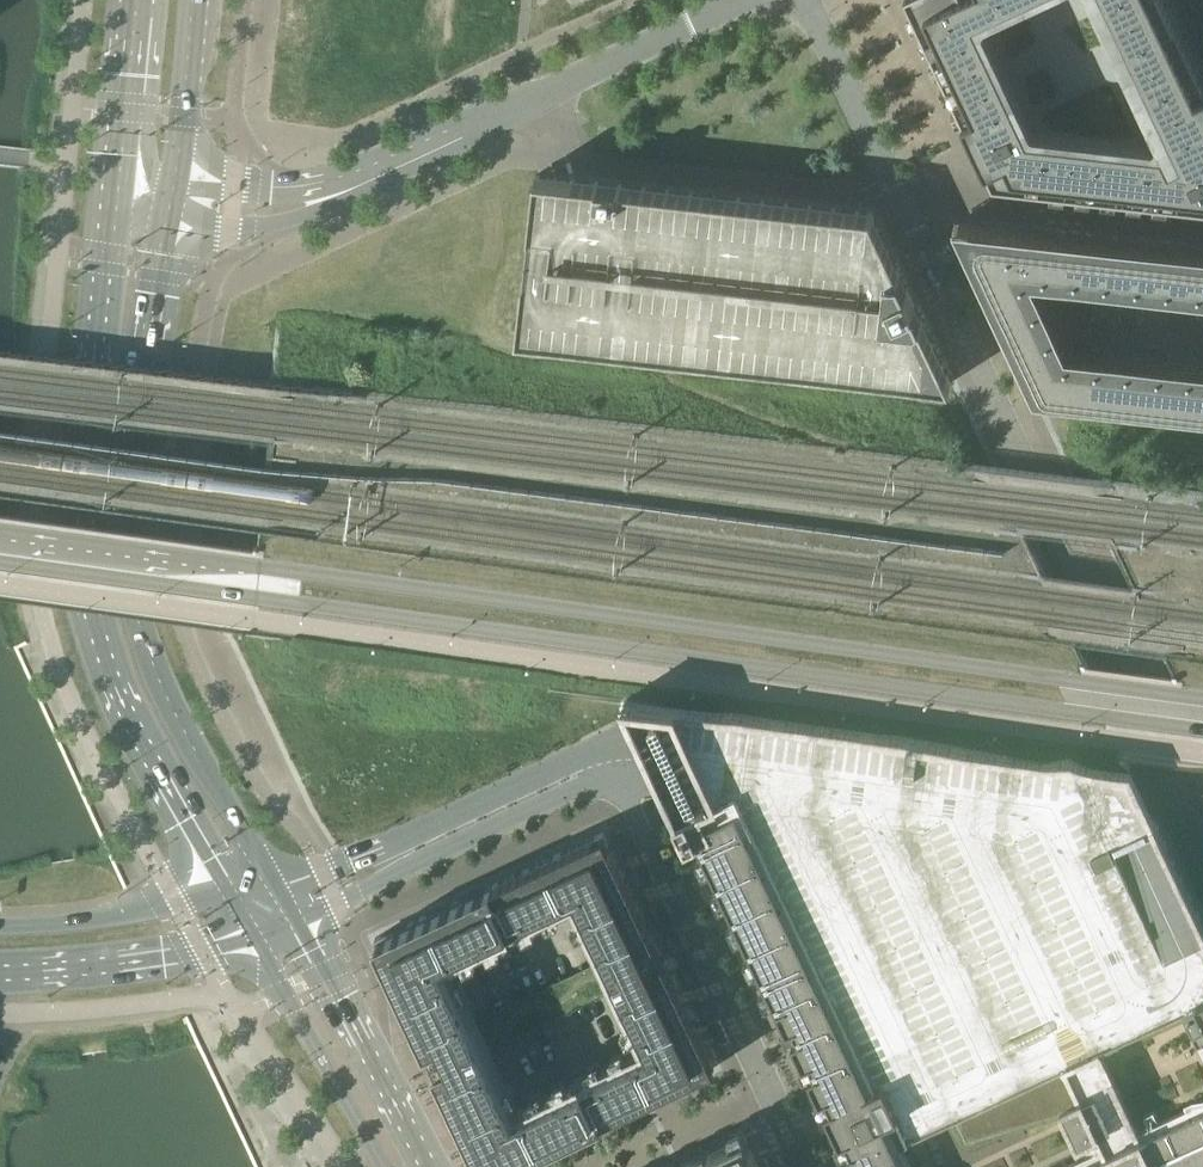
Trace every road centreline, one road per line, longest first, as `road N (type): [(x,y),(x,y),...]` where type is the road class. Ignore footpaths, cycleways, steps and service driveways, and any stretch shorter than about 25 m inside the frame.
road 1 (secondary): [(0,560),(1202,725)]
road 2 (secondary): [(1202,695),(0,531)]
road 3 (unclassified): [(1202,846),(806,0)]
road 4 (secondary): [(114,188),(84,570),(127,711),(228,890)]
road 5 (secondary): [(273,878),(172,704),(134,590),(130,511),(169,194)]
road 6 (residential): [(169,194),(270,209),(341,195),(739,0)]
road 7 (residential): [(615,761),(806,1166)]
road 8 (tertiary): [(416,1166),(372,1061),(294,915)]
road 9 (tertiary): [(251,935),(395,1166)]
road 10 (secondary): [(1,975),(162,959),(251,935)]
road 11 (secondary): [(228,890),(66,922),(0,925)]
road 12 (secondary): [(169,194),(195,0)]
road 13 (secondary): [(132,0),(114,188)]
road 14 (unclassified): [(448,827),(273,878)]
road 15 (unclassified): [(448,827),(615,761)]
road 16 (unclassified): [(294,915),(448,827)]

